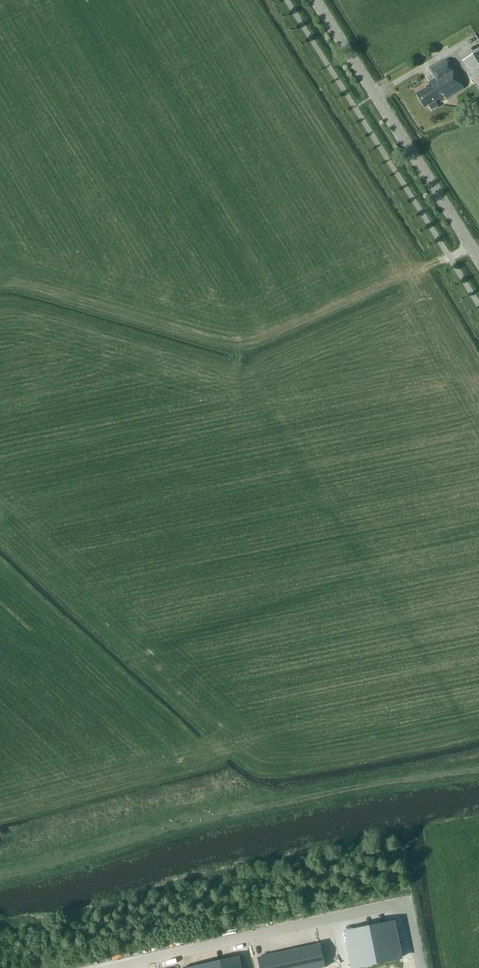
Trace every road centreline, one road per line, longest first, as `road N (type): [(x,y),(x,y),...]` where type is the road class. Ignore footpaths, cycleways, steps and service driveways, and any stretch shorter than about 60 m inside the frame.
road 1 (unclassified): [(420,967),(409,914),(396,905),(104,967)]
road 2 (tertiary): [(478,260),(315,0)]

